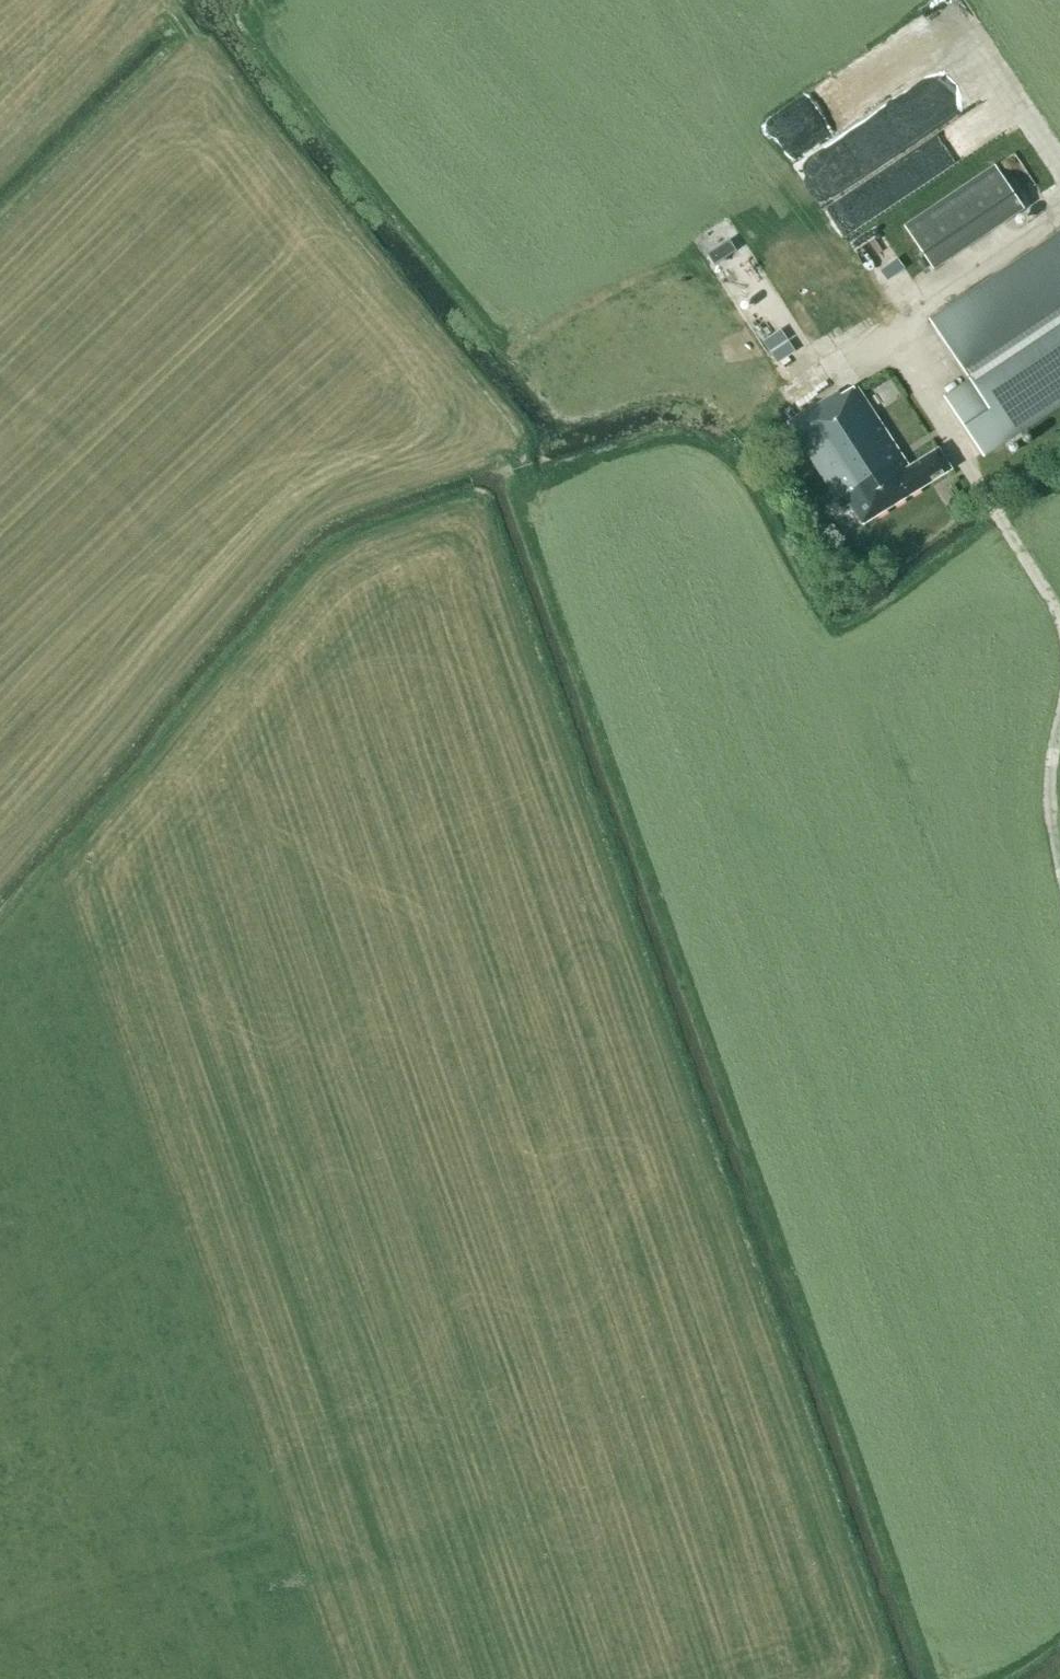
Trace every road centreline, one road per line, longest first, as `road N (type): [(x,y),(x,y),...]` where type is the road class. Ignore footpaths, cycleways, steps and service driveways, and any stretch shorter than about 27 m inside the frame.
road 1 (track): [(983,486),(881,322),(1059,208)]
road 2 (unclassified): [(1059,610),(983,486)]

